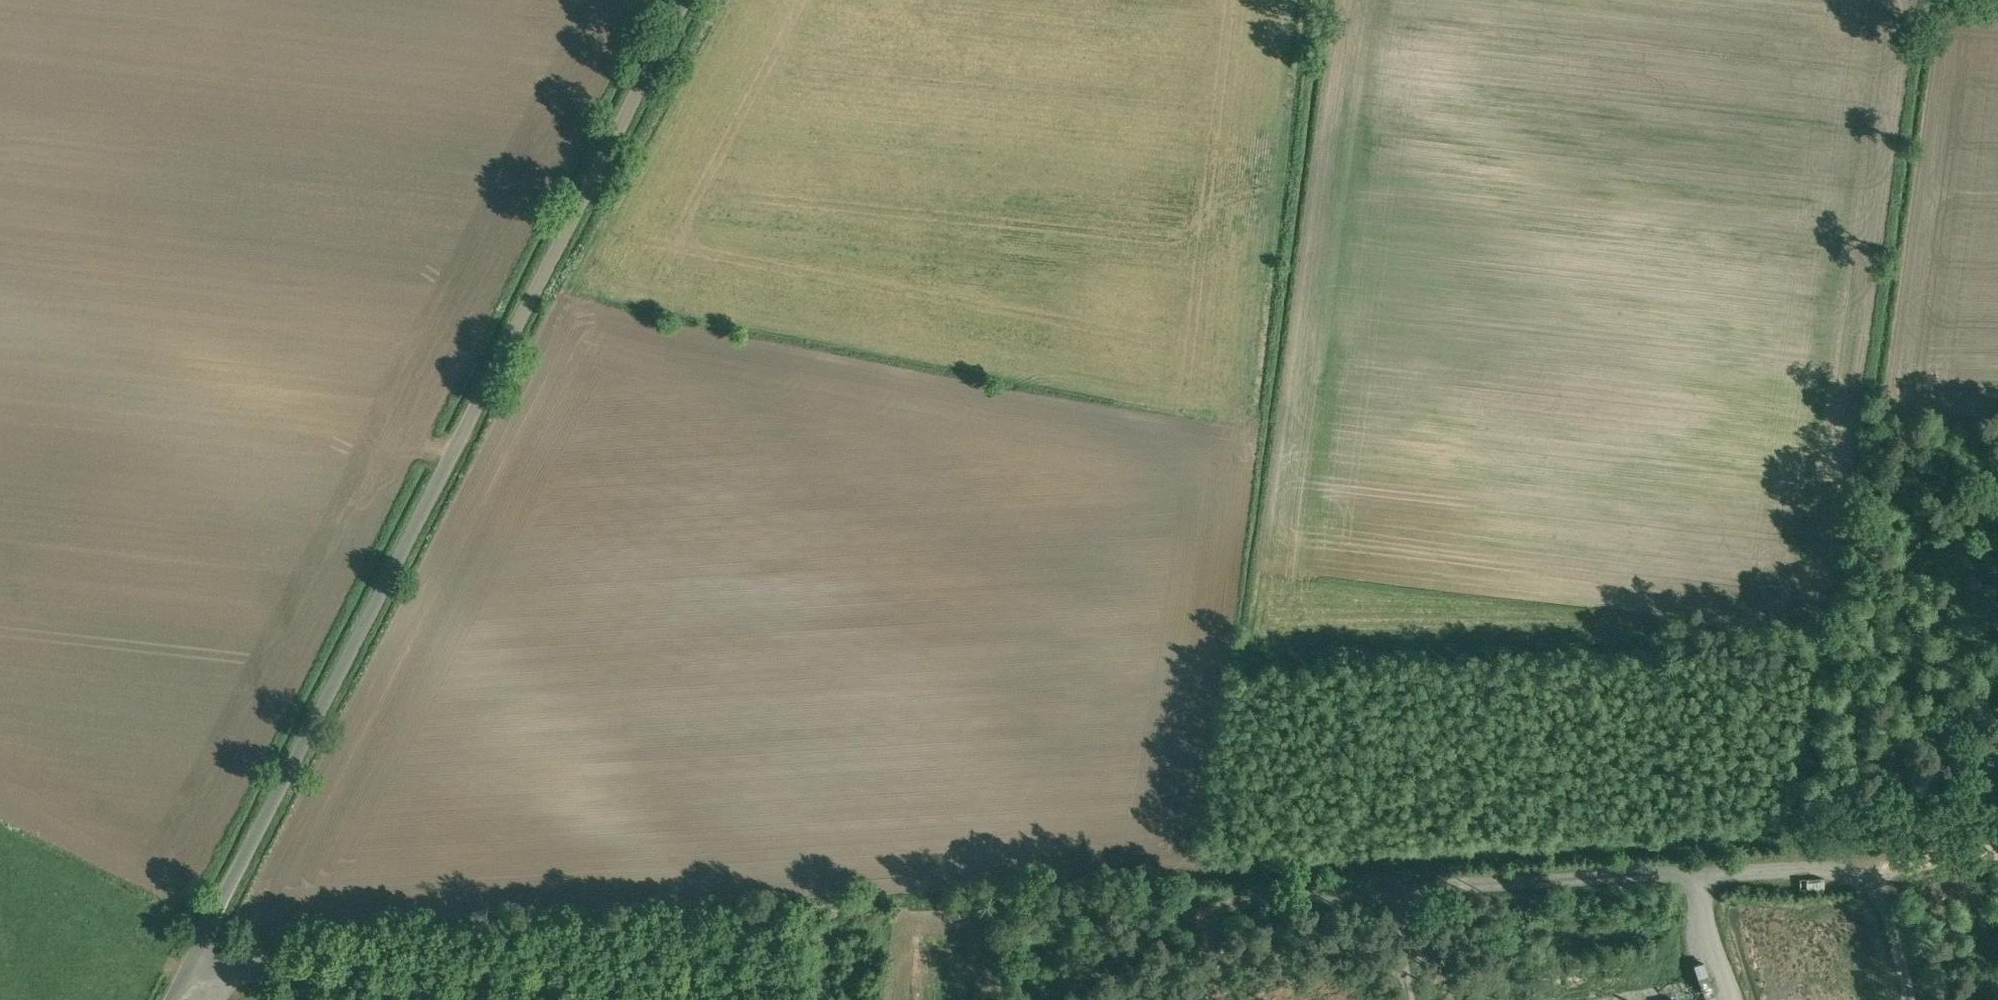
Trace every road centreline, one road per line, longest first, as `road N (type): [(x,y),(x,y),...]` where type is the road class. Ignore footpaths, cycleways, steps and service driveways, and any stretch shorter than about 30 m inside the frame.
road 1 (unclassified): [(680,0),(481,370),(169,999)]

